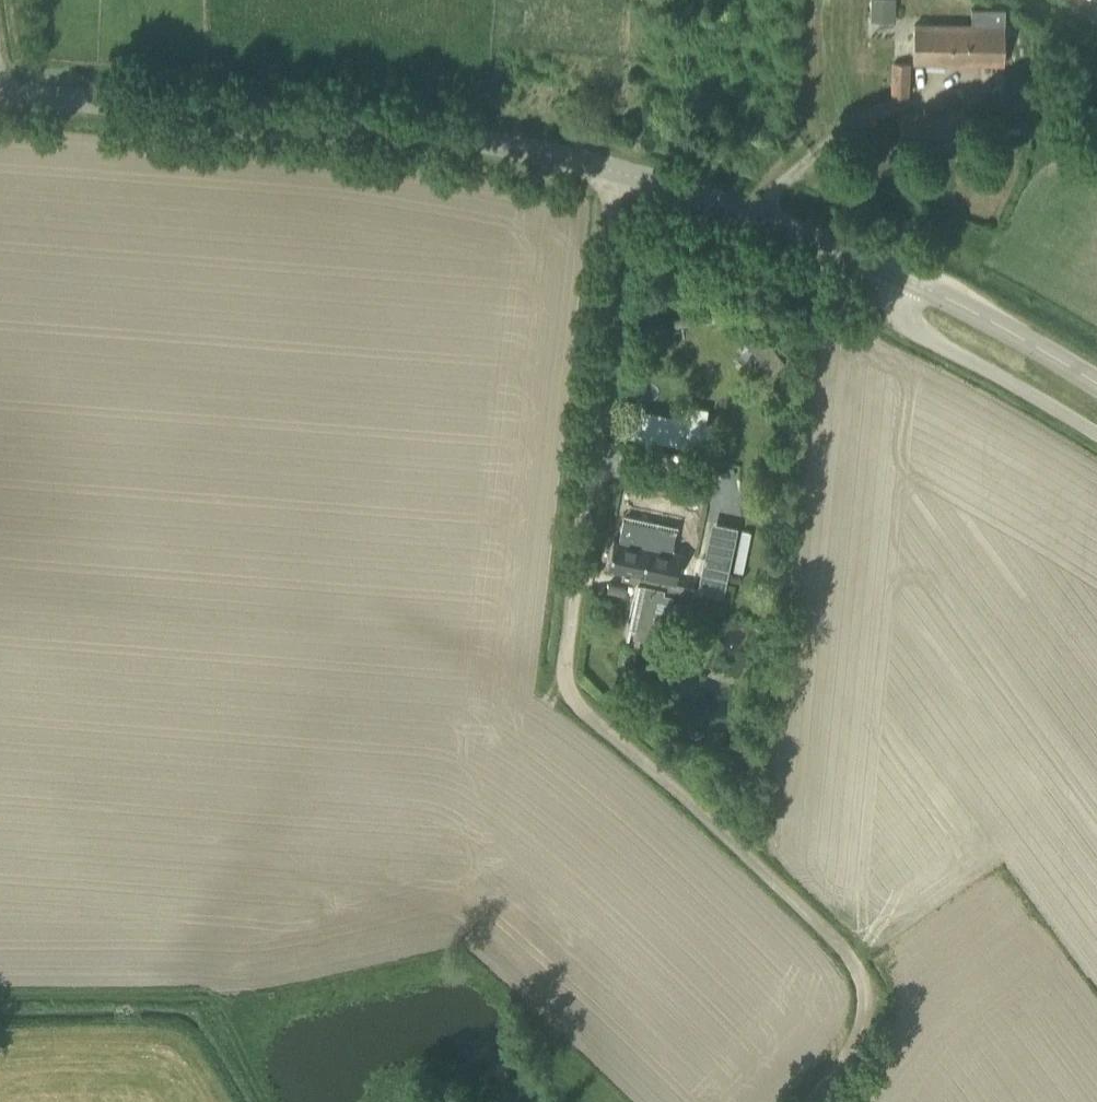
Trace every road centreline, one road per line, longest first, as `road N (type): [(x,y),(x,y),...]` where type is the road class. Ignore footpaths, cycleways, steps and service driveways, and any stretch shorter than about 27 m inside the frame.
road 1 (track): [(813,1101),(865,1027),(869,984),(857,963),(581,705),(564,683),(570,634)]
road 2 (unclassified): [(606,167),(399,125),(0,95)]
road 3 (unclassified): [(570,634),(606,167)]
road 4 (unclassified): [(888,266),(606,167)]
road 5 (unclassified): [(888,266),(898,320),(1096,439)]
road 6 (unclassified): [(1096,383),(888,266)]

